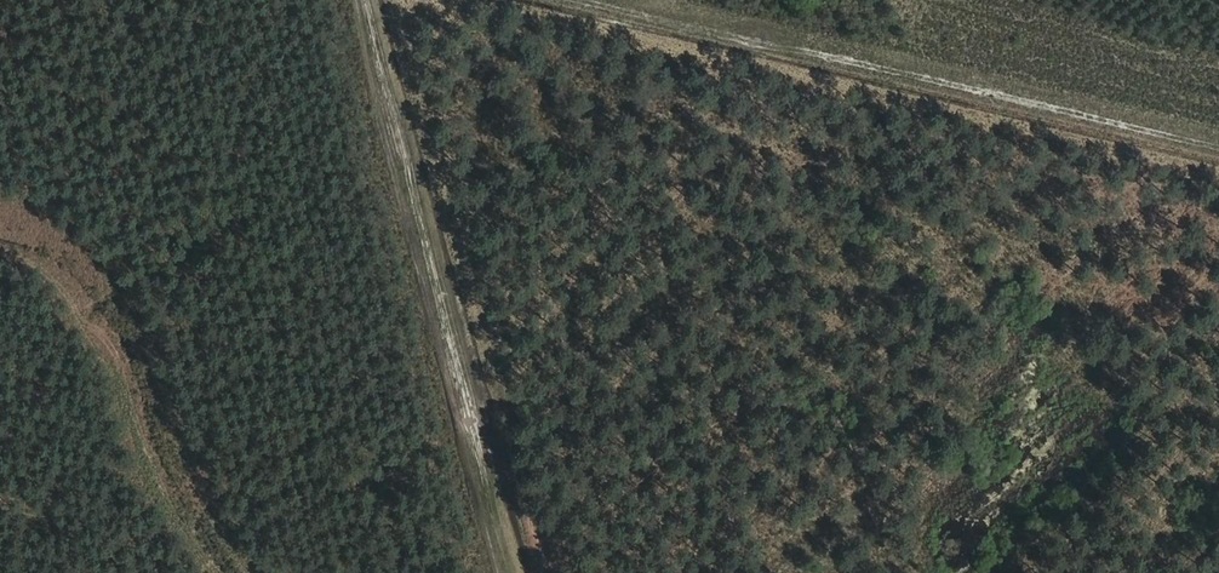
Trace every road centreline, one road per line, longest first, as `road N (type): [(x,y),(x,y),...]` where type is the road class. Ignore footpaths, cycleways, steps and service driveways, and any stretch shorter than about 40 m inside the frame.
road 1 (track): [(448,572),(294,0)]
road 2 (track): [(676,0),(1218,129)]

